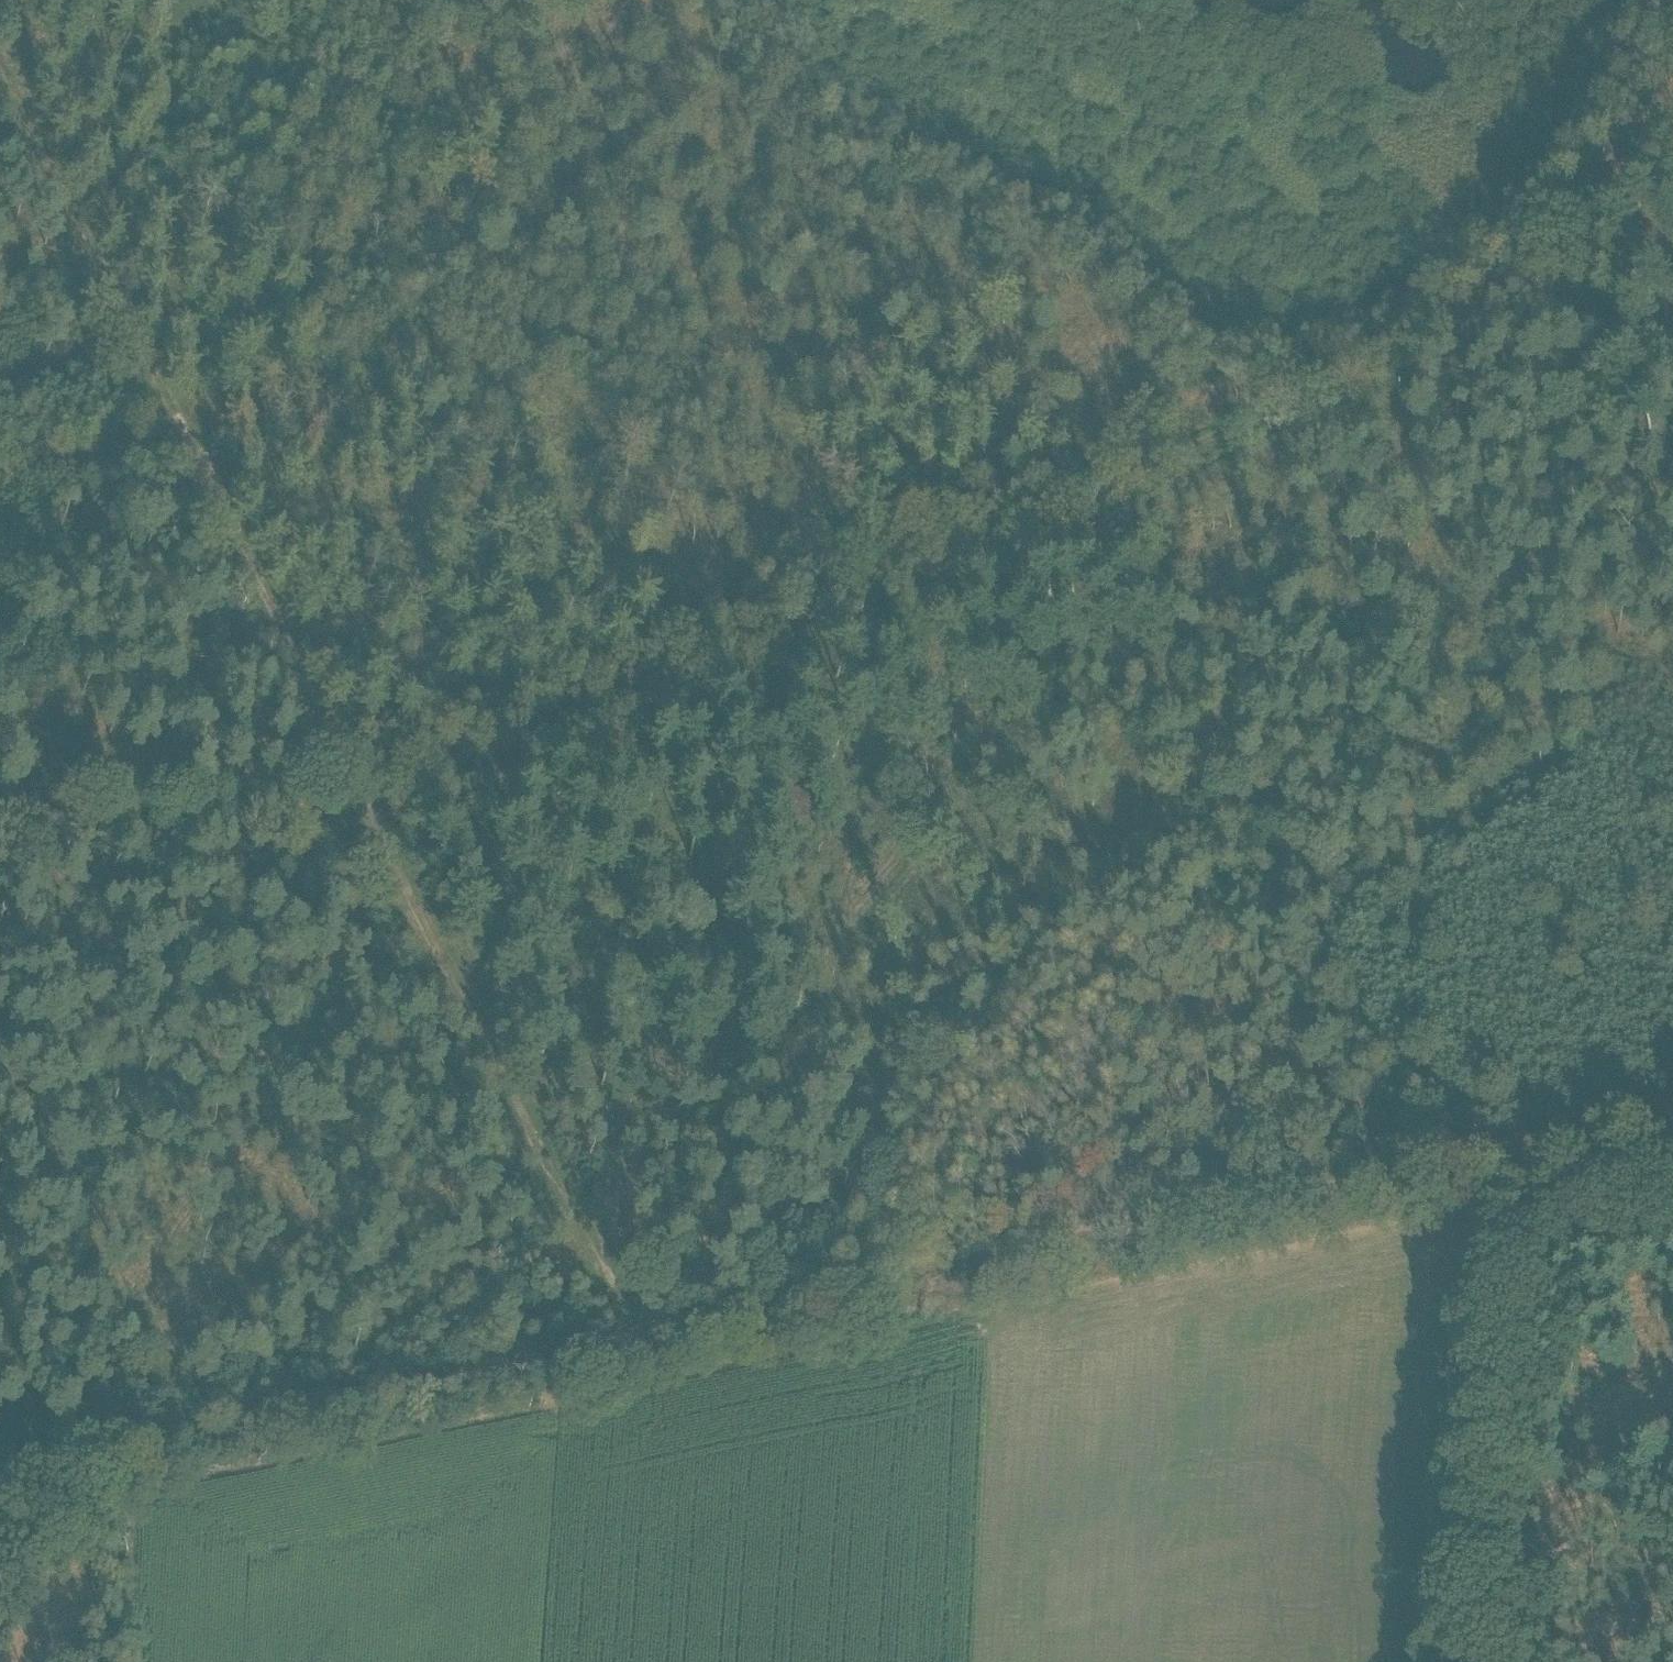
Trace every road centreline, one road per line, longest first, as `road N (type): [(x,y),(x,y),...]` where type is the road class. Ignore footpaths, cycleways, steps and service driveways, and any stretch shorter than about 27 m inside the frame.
road 1 (track): [(630,1330),(1393,1163),(1461,1156)]
road 2 (track): [(0,1474),(630,1330)]
road 3 (track): [(378,810),(630,1330)]
road 4 (track): [(1445,1661),(1485,1221)]
road 5 (track): [(0,832),(378,810)]
road 6 (track): [(1461,1156),(1672,1106)]

